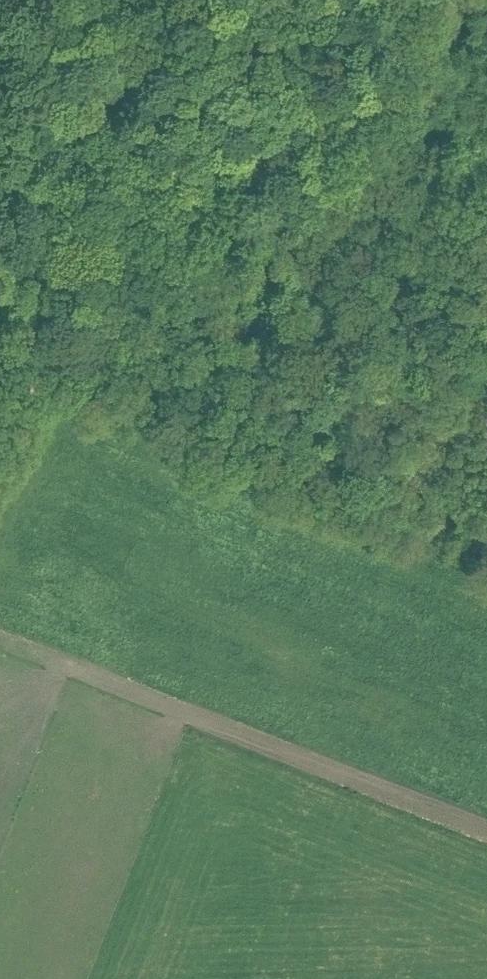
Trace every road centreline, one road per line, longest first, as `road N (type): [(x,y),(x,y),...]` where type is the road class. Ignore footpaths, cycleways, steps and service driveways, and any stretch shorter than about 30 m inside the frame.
road 1 (track): [(0,267),(138,0)]

